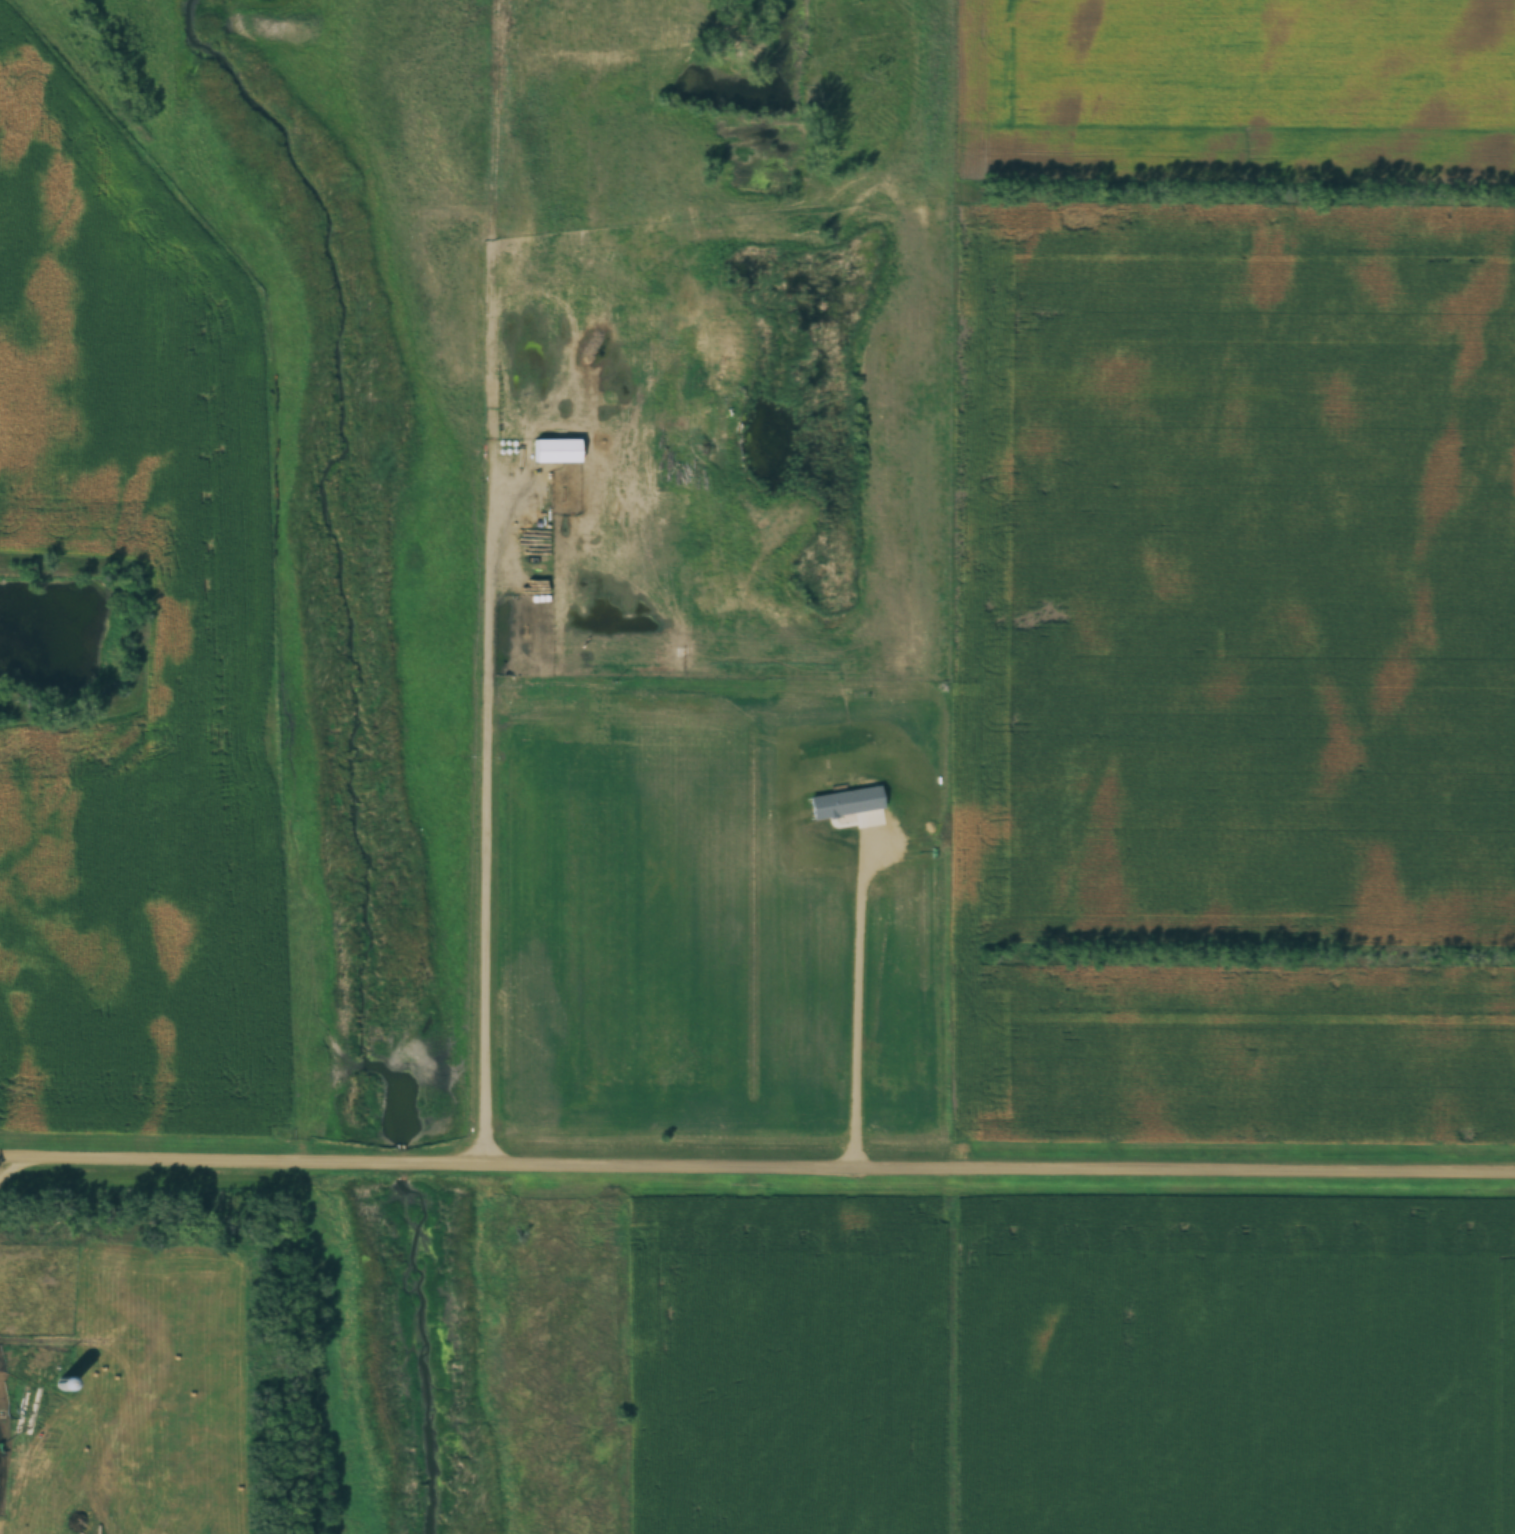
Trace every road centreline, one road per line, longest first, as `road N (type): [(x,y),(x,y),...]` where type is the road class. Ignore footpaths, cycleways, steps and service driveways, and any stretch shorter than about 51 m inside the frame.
road 1 (residential): [(0,1165),(1514,1182)]

